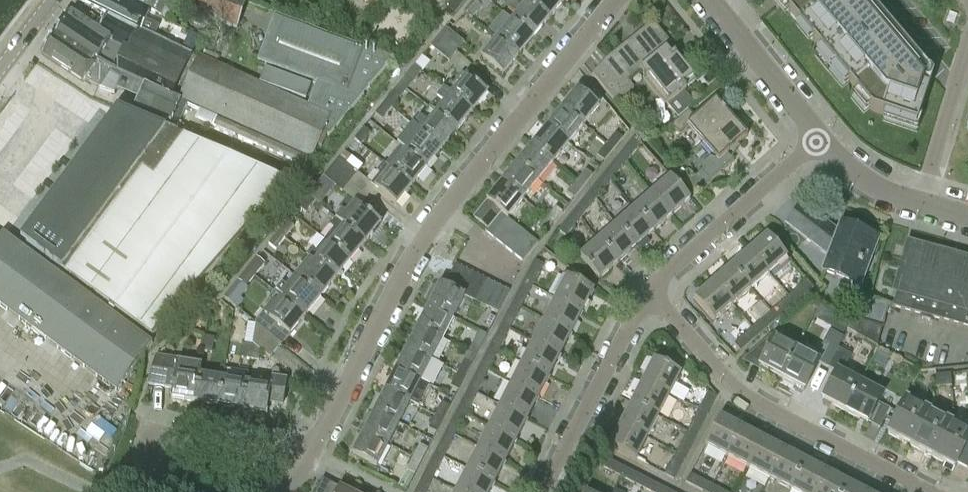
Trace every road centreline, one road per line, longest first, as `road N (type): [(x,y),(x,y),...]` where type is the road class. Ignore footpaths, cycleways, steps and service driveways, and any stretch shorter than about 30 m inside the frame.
road 1 (residential): [(305,457),(443,209),(616,0)]
road 2 (residential): [(914,491),(741,399),(646,294)]
road 3 (residential): [(646,294),(819,137)]
road 4 (residential): [(538,491),(646,294)]
road 5 (tertiary): [(819,137),(708,0)]
road 6 (tertiary): [(967,218),(880,191),(819,137)]
road 7 (residential): [(169,436),(305,457)]

